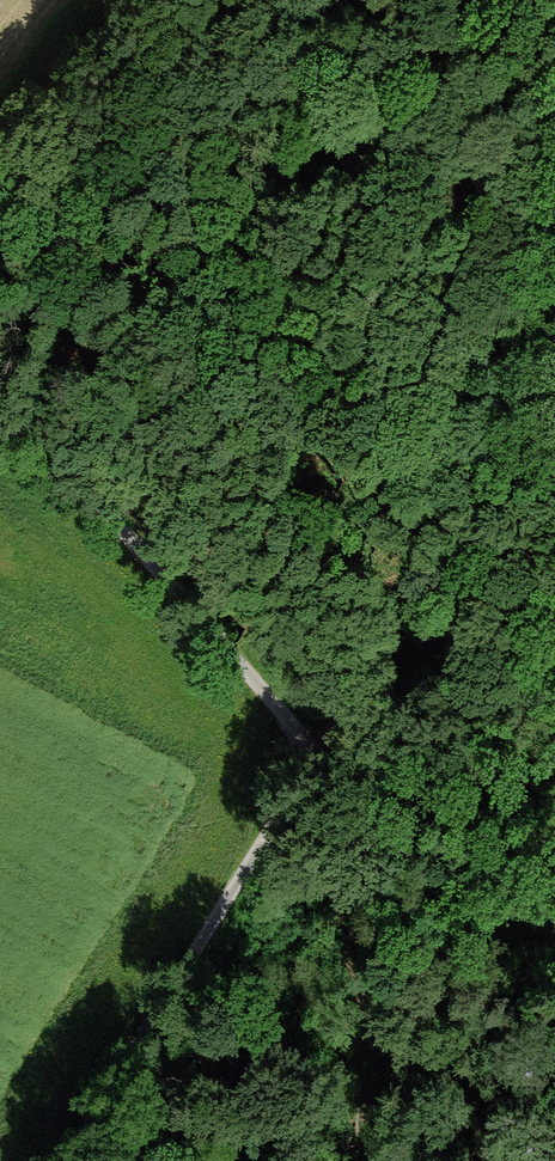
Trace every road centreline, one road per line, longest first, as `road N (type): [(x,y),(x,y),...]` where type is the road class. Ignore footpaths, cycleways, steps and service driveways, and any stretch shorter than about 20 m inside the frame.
road 1 (track): [(73,1160),(336,761),(0,376)]
road 2 (track): [(336,761),(554,515)]
road 3 (track): [(0,187),(137,0)]

